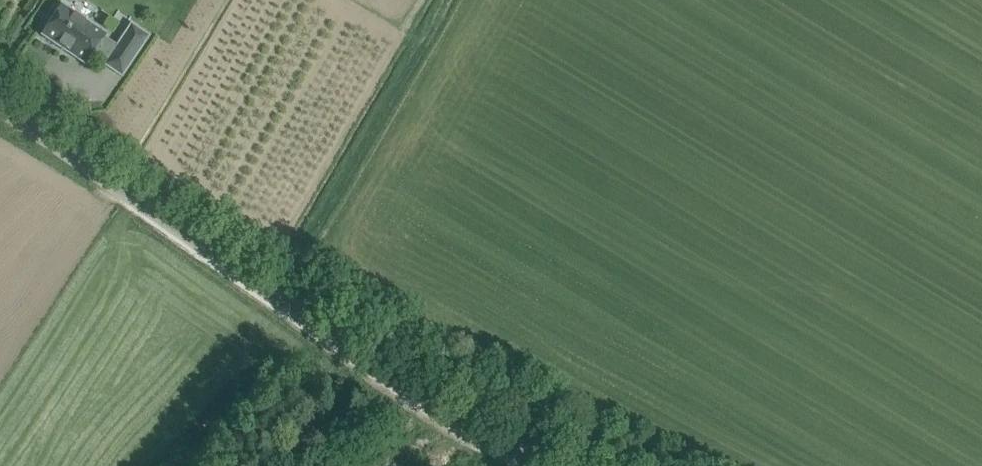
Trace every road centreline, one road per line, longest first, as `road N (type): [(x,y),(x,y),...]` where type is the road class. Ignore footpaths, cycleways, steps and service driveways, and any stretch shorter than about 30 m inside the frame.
road 1 (unclassified): [(550,465),(487,439),(0,104)]

